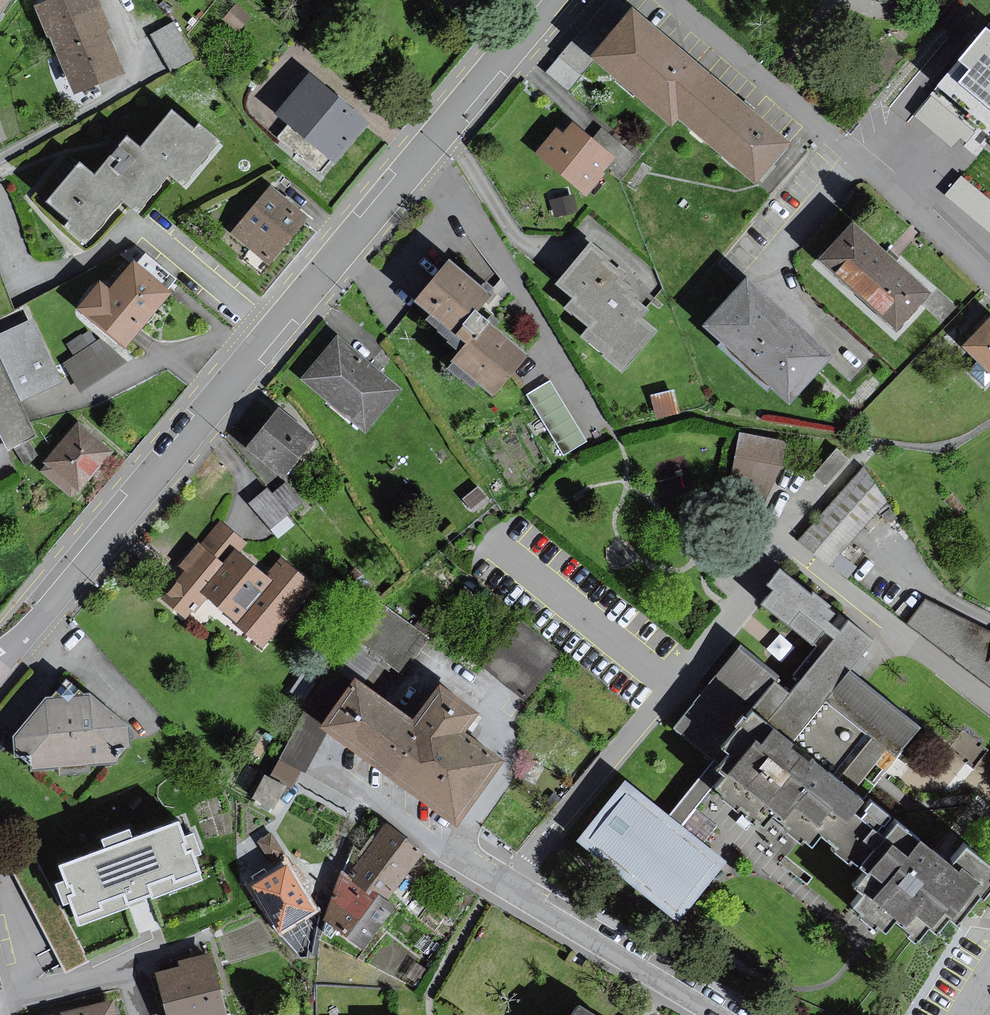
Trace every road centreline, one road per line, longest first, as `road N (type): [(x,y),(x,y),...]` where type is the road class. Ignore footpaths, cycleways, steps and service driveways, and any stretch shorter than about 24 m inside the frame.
road 1 (residential): [(0,658),(51,607),(554,0)]
road 2 (residential): [(501,885),(777,546),(989,707)]
road 3 (residential): [(989,284),(663,0)]
road 4 (residential): [(716,1014),(501,885)]
road 5 (residential): [(501,885),(330,768)]

